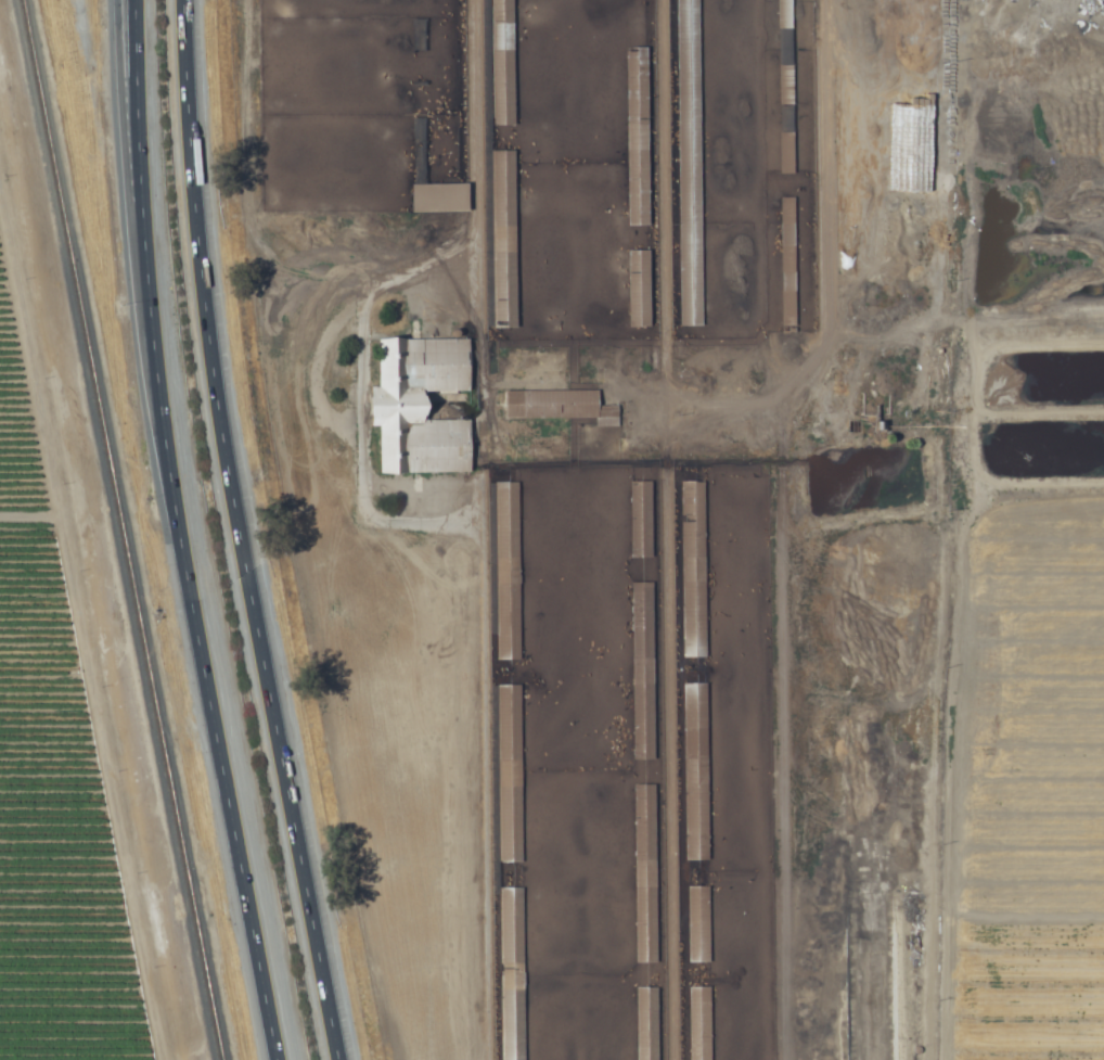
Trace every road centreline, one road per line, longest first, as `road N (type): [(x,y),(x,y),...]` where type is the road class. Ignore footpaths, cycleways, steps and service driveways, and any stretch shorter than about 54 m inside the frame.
road 1 (motorway): [(334,1059),(226,474),(202,299),(183,0)]
road 2 (motorway): [(135,0),(143,294),(156,414),(271,1059)]
road 3 (motorway): [(120,0),(143,294)]

